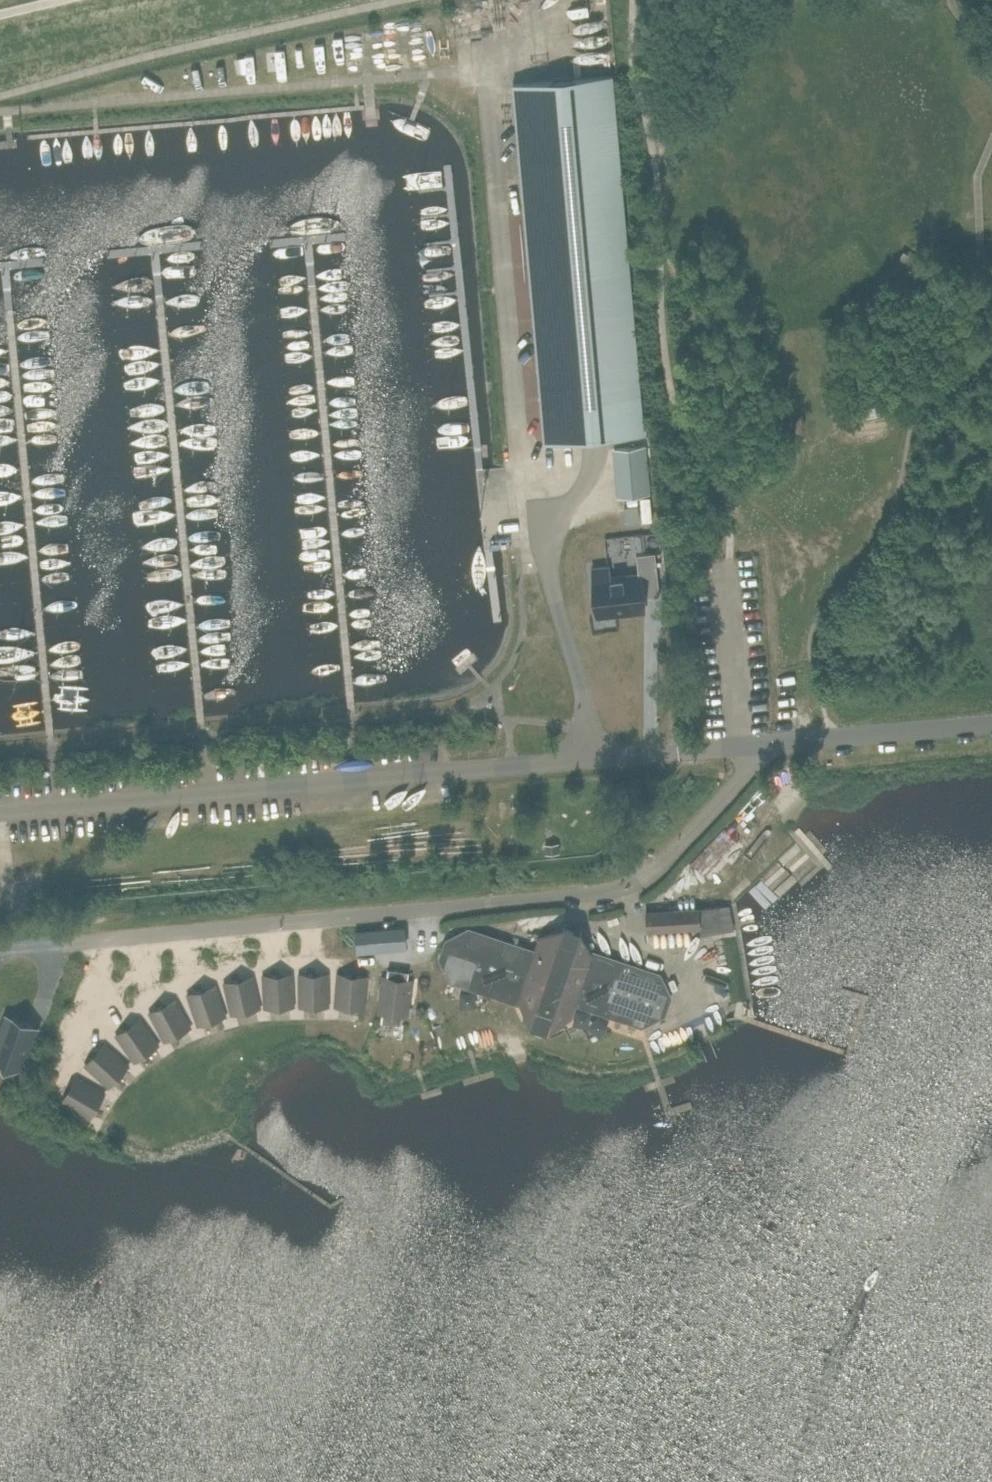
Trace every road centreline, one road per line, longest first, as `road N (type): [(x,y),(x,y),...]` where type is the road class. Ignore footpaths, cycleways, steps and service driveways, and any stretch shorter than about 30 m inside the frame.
road 1 (unclassified): [(63,943),(621,890),(654,871),(744,778),(742,743),(991,723)]

